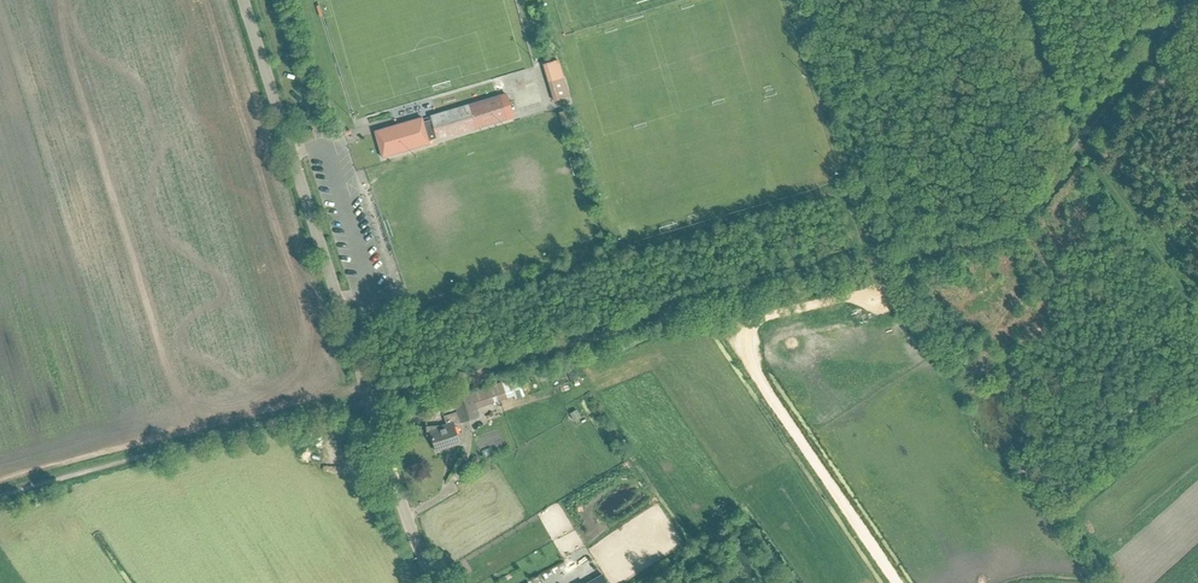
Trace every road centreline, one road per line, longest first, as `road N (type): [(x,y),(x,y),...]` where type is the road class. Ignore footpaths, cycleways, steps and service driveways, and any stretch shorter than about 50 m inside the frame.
road 1 (tertiary): [(445,582),(417,536),(244,0)]

